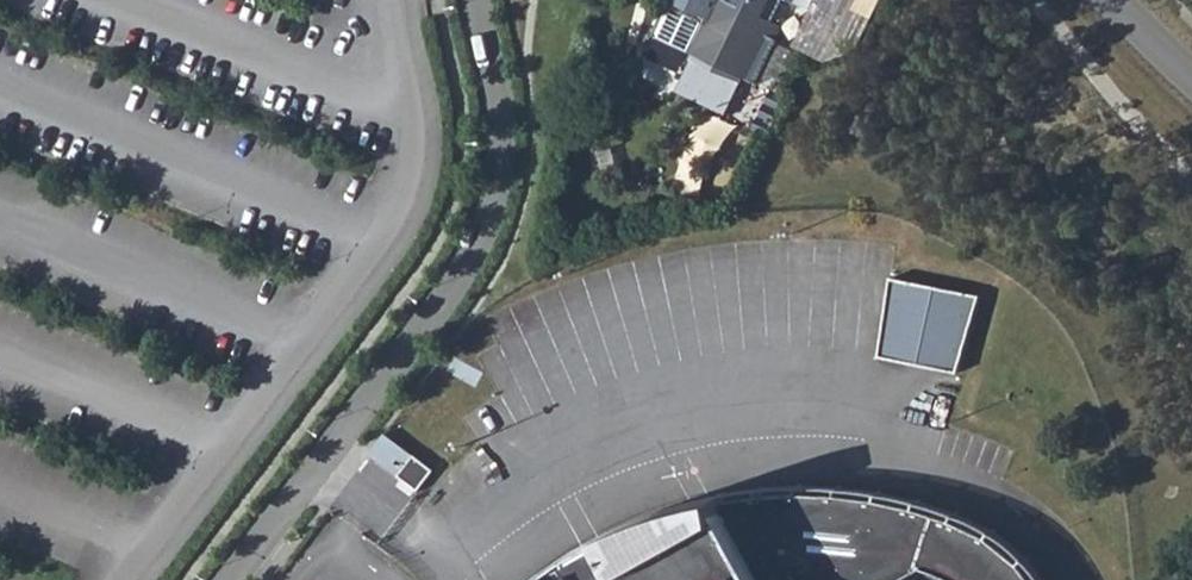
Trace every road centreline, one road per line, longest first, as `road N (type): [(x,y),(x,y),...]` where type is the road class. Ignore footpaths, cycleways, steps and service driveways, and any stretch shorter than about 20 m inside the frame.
road 1 (residential): [(487,0),(505,133),(499,194),(475,246),(225,579)]

